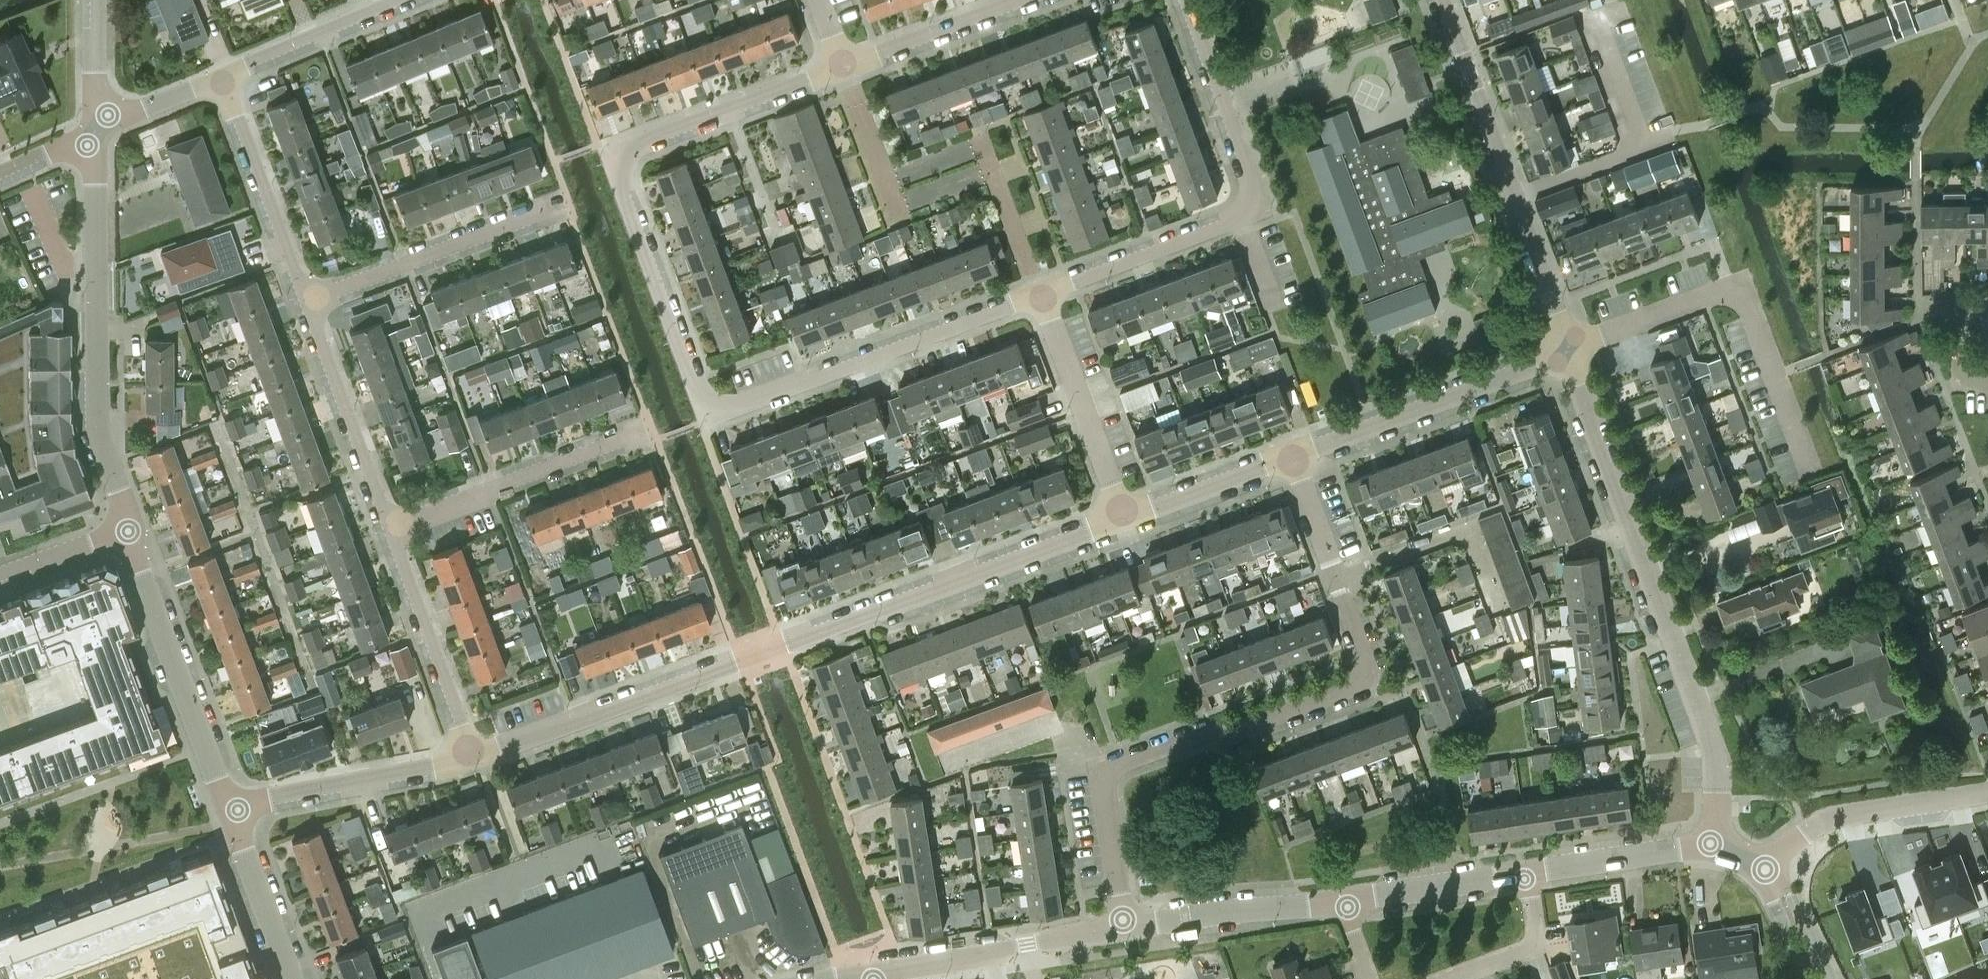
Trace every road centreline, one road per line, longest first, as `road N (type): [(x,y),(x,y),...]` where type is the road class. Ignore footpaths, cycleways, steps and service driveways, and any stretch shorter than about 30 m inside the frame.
road 1 (residential): [(842,64),(617,151),(615,174),(706,416),(1039,292)]
road 2 (residential): [(472,758),(1126,516)]
road 3 (residential): [(1121,927),(1100,768),(1371,680),(1292,457)]
road 4 (residential): [(1714,845),(1716,752),(1567,352)]
road 5 (residential): [(1039,292),(1260,209),(1186,0)]
road 6 (residential): [(127,533),(98,430),(95,131)]
road 7 (residential): [(1813,471),(1741,287),(1567,352)]
road 8 (residential): [(1292,457),(1567,352)]
road 9 (residential): [(228,806),(127,533)]
road 10 (residential): [(307,301),(562,204)]
road 11 (residential): [(1516,196),(1642,146),(1598,18)]
road 12 (residential): [(390,527),(642,432)]
road 13 (residential): [(228,806),(472,758)]
road 14 (residential): [(472,758),(390,527)]
road 15 (residential): [(307,301),(218,77)]
road 16 (residential): [(390,527),(307,301)]
road 17 (residential): [(1767,868),(1806,830),(1842,814),(1987,791)]
road 18 (residential): [(1126,516),(1039,292)]
road 19 (residential): [(1345,902),(1121,927)]
road 20 (residential): [(1516,196),(1442,0)]
road 21 (residential): [(218,77),(399,0)]
road 22 (residential): [(1024,0),(842,64)]
road 23 (residential): [(1714,845),(1525,875)]
road 24 (residential): [(292,978),(228,806)]
road 25 (residential): [(1525,875),(1345,902)]
road 26 (residential): [(1126,516),(1292,457)]
road 27 (residential): [(1525,875),(1535,944),(1444,978)]
road 28 (residential): [(1567,352),(1516,196)]
road 29 (residential): [(1027,944),(871,974)]
road 30 (residential): [(0,580),(127,533)]
road 31 (residential): [(95,131),(218,77)]
road 32 (residential): [(95,131),(95,0)]
road 33 (residential): [(1821,978),(1767,868)]

